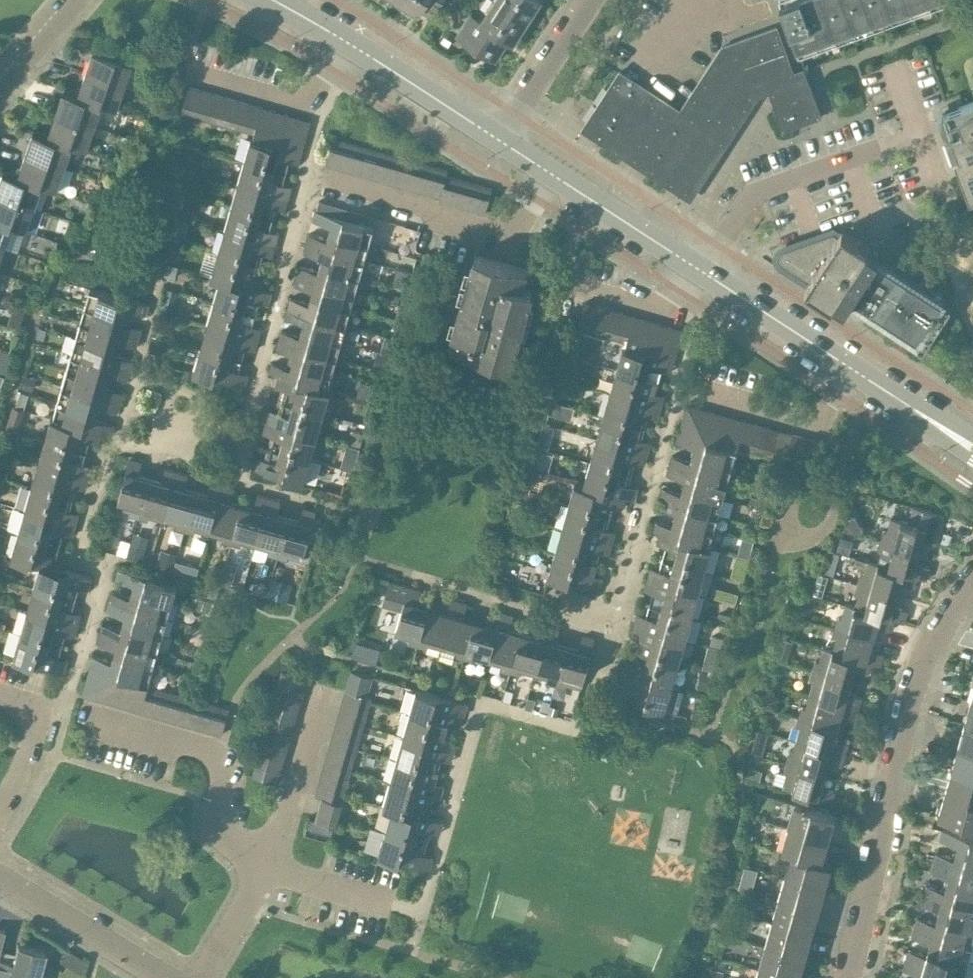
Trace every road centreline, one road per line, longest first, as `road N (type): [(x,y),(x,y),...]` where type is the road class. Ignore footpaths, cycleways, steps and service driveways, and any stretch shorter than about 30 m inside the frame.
road 1 (residential): [(842,977),(921,664),(972,579)]
road 2 (residential): [(308,176),(501,227),(538,165)]
road 3 (residential): [(697,269),(757,191),(919,132)]
road 4 (residential): [(103,725),(227,760),(212,824),(269,871)]
road 5 (residential): [(682,383),(814,421),(853,371)]
road 6 (residential): [(169,977),(0,870)]
road 7 (residential): [(180,67),(302,100),(343,42)]
road 8 (tertiary): [(697,269),(538,165)]
road 9 (tertiary): [(503,141),(343,42)]
road 10 (tertiary): [(853,371),(697,269)]
road 11 (residential): [(269,871),(317,693)]
road 12 (residential): [(503,141),(587,0)]
road 13 (residential): [(425,913),(269,871)]
road 14 (residential): [(563,279),(668,309),(697,269)]
road 15 (residential): [(0,810),(41,709),(0,697)]
road 16 (tertiary): [(972,447),(853,371)]
road 17 (residential): [(202,977),(269,871)]

